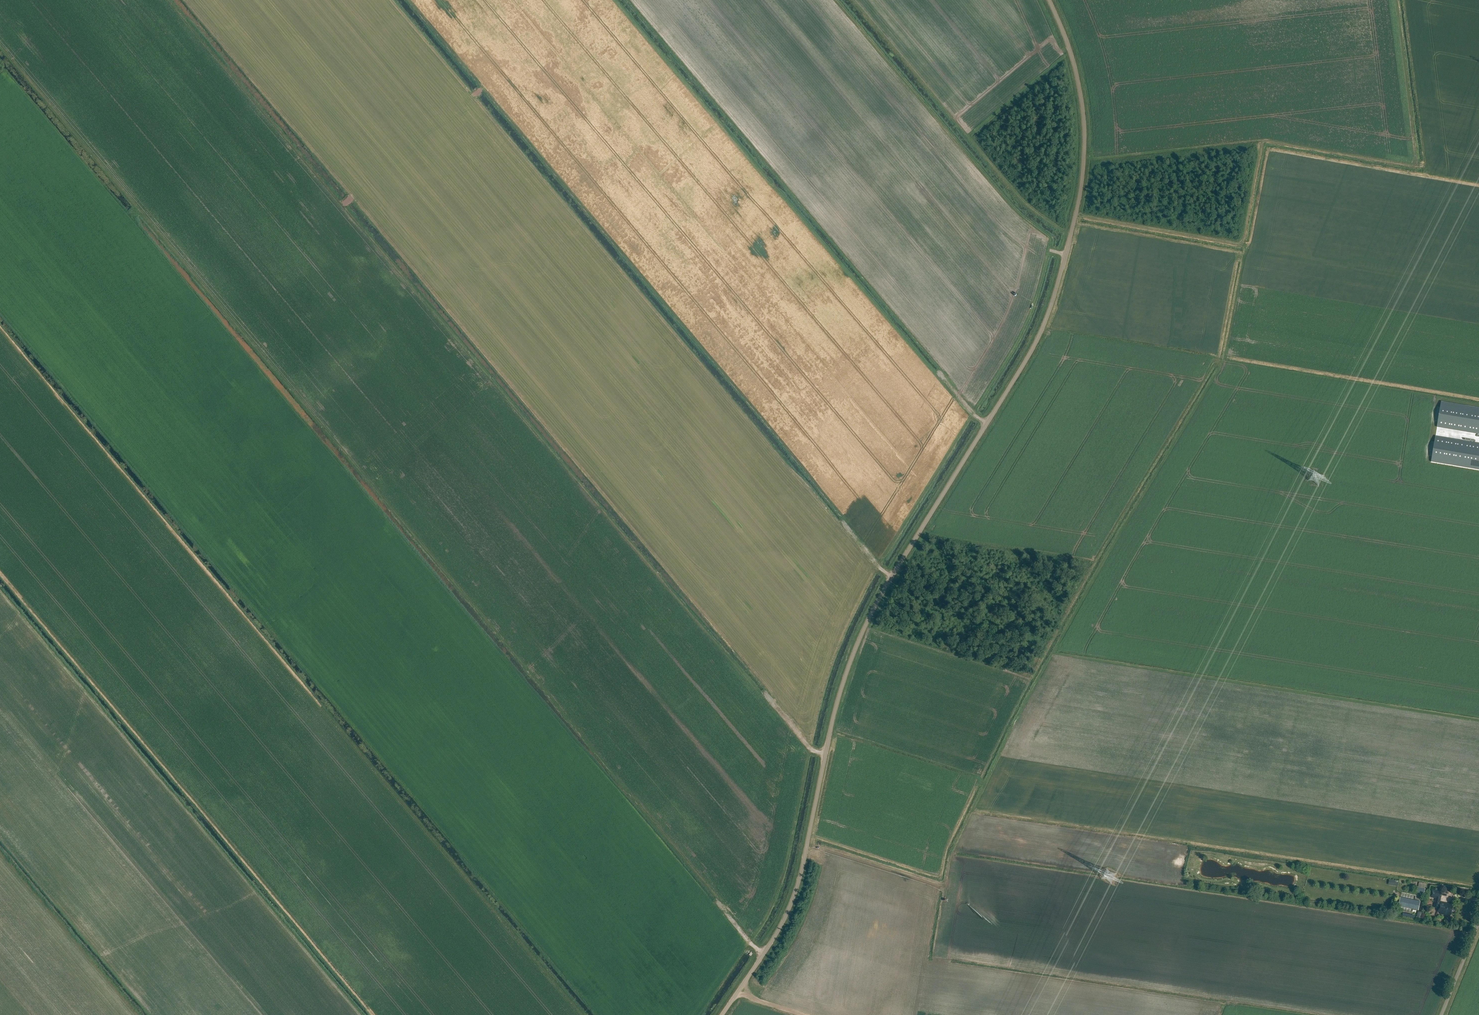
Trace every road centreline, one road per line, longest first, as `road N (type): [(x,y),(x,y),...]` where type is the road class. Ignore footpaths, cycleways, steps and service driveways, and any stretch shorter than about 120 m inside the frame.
road 1 (unclassified): [(722,1014),(790,905),(839,693),(866,622),(1049,311),(1076,216),(1084,138),(1077,80),(1049,0)]
road 2 (track): [(1076,216),(1243,245),(1263,141),(1418,167),(1396,0)]
road 3 (track): [(1071,235),(1022,201),(851,0)]

